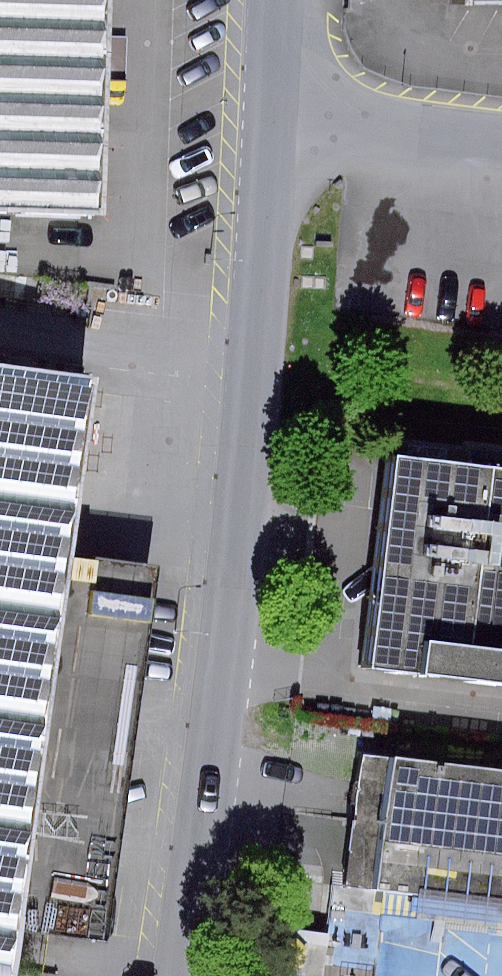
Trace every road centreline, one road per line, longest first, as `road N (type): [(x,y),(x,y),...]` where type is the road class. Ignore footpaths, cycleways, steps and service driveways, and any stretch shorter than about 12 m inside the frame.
road 1 (residential): [(192,975),(248,550),(292,118)]
road 2 (residential): [(501,142),(292,118)]

